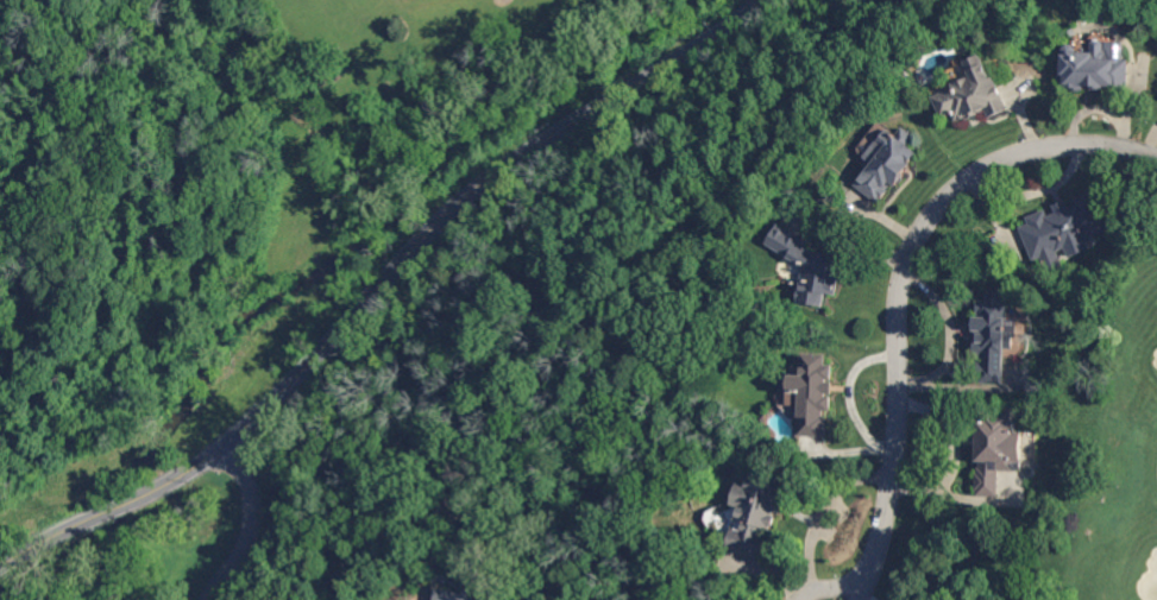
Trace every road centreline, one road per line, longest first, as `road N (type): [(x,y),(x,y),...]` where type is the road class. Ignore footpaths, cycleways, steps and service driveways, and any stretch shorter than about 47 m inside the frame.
road 1 (secondary): [(0,569),(205,461),(287,390),(426,236),(511,164),(766,0)]
road 2 (residential): [(1156,157),(1123,147),(1027,152),(971,178),(931,221),(901,297),(893,486),(874,567),(847,599)]
road 3 (residential): [(224,446),(250,484),(253,526),(210,599)]

